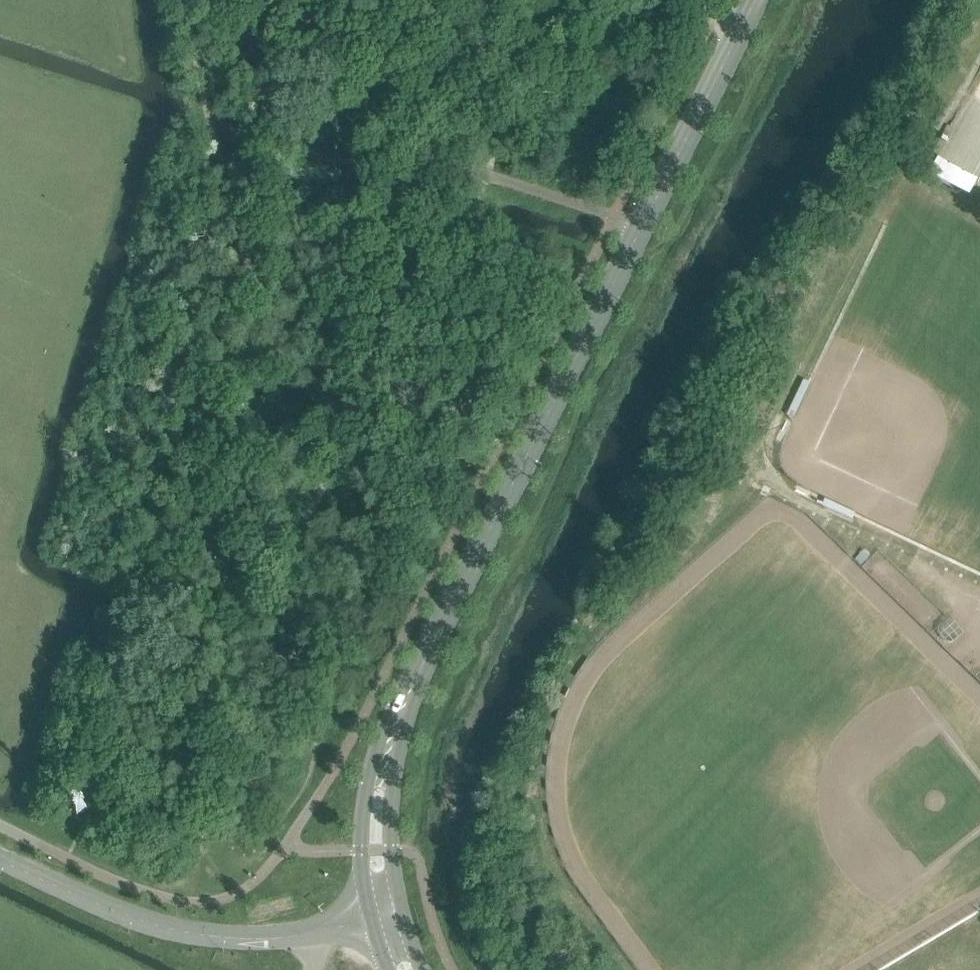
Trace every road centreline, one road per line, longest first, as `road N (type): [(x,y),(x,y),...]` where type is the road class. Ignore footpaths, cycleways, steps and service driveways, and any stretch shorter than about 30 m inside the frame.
road 1 (tertiary): [(389,920),(377,817),(400,718),(763,0)]
road 2 (tertiary): [(389,920),(292,938),(194,934),(111,911),(0,861)]

